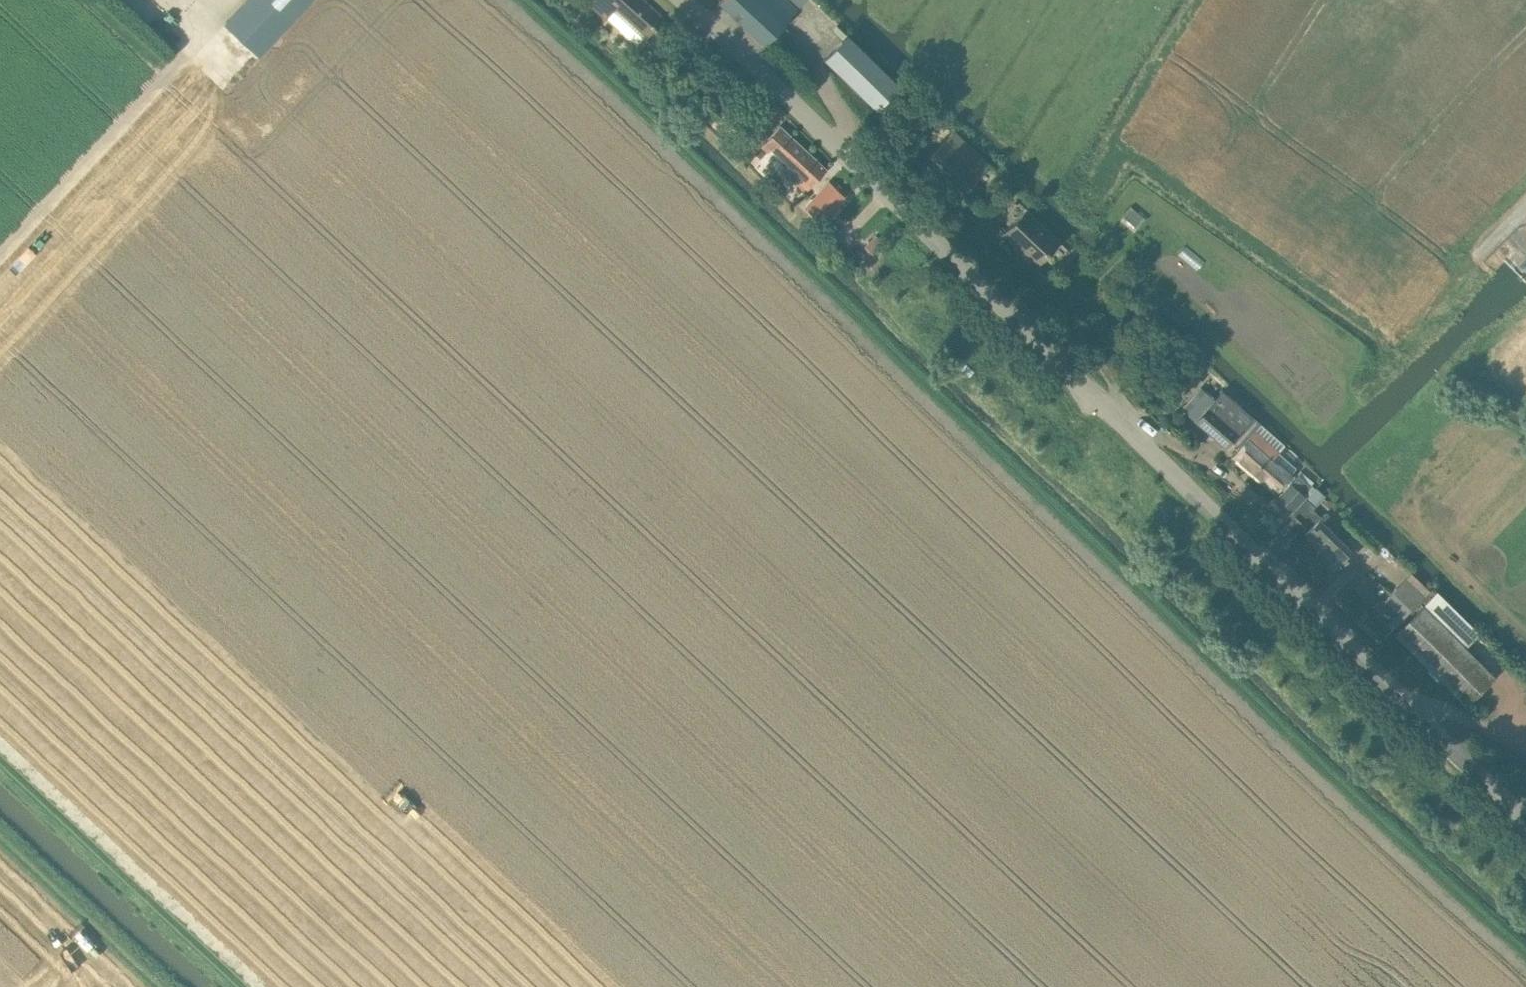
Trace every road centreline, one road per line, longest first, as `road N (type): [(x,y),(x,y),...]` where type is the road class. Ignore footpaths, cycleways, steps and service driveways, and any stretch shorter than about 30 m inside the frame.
road 1 (tertiary): [(683,0),(1525,818)]
road 2 (track): [(0,848),(148,986)]

